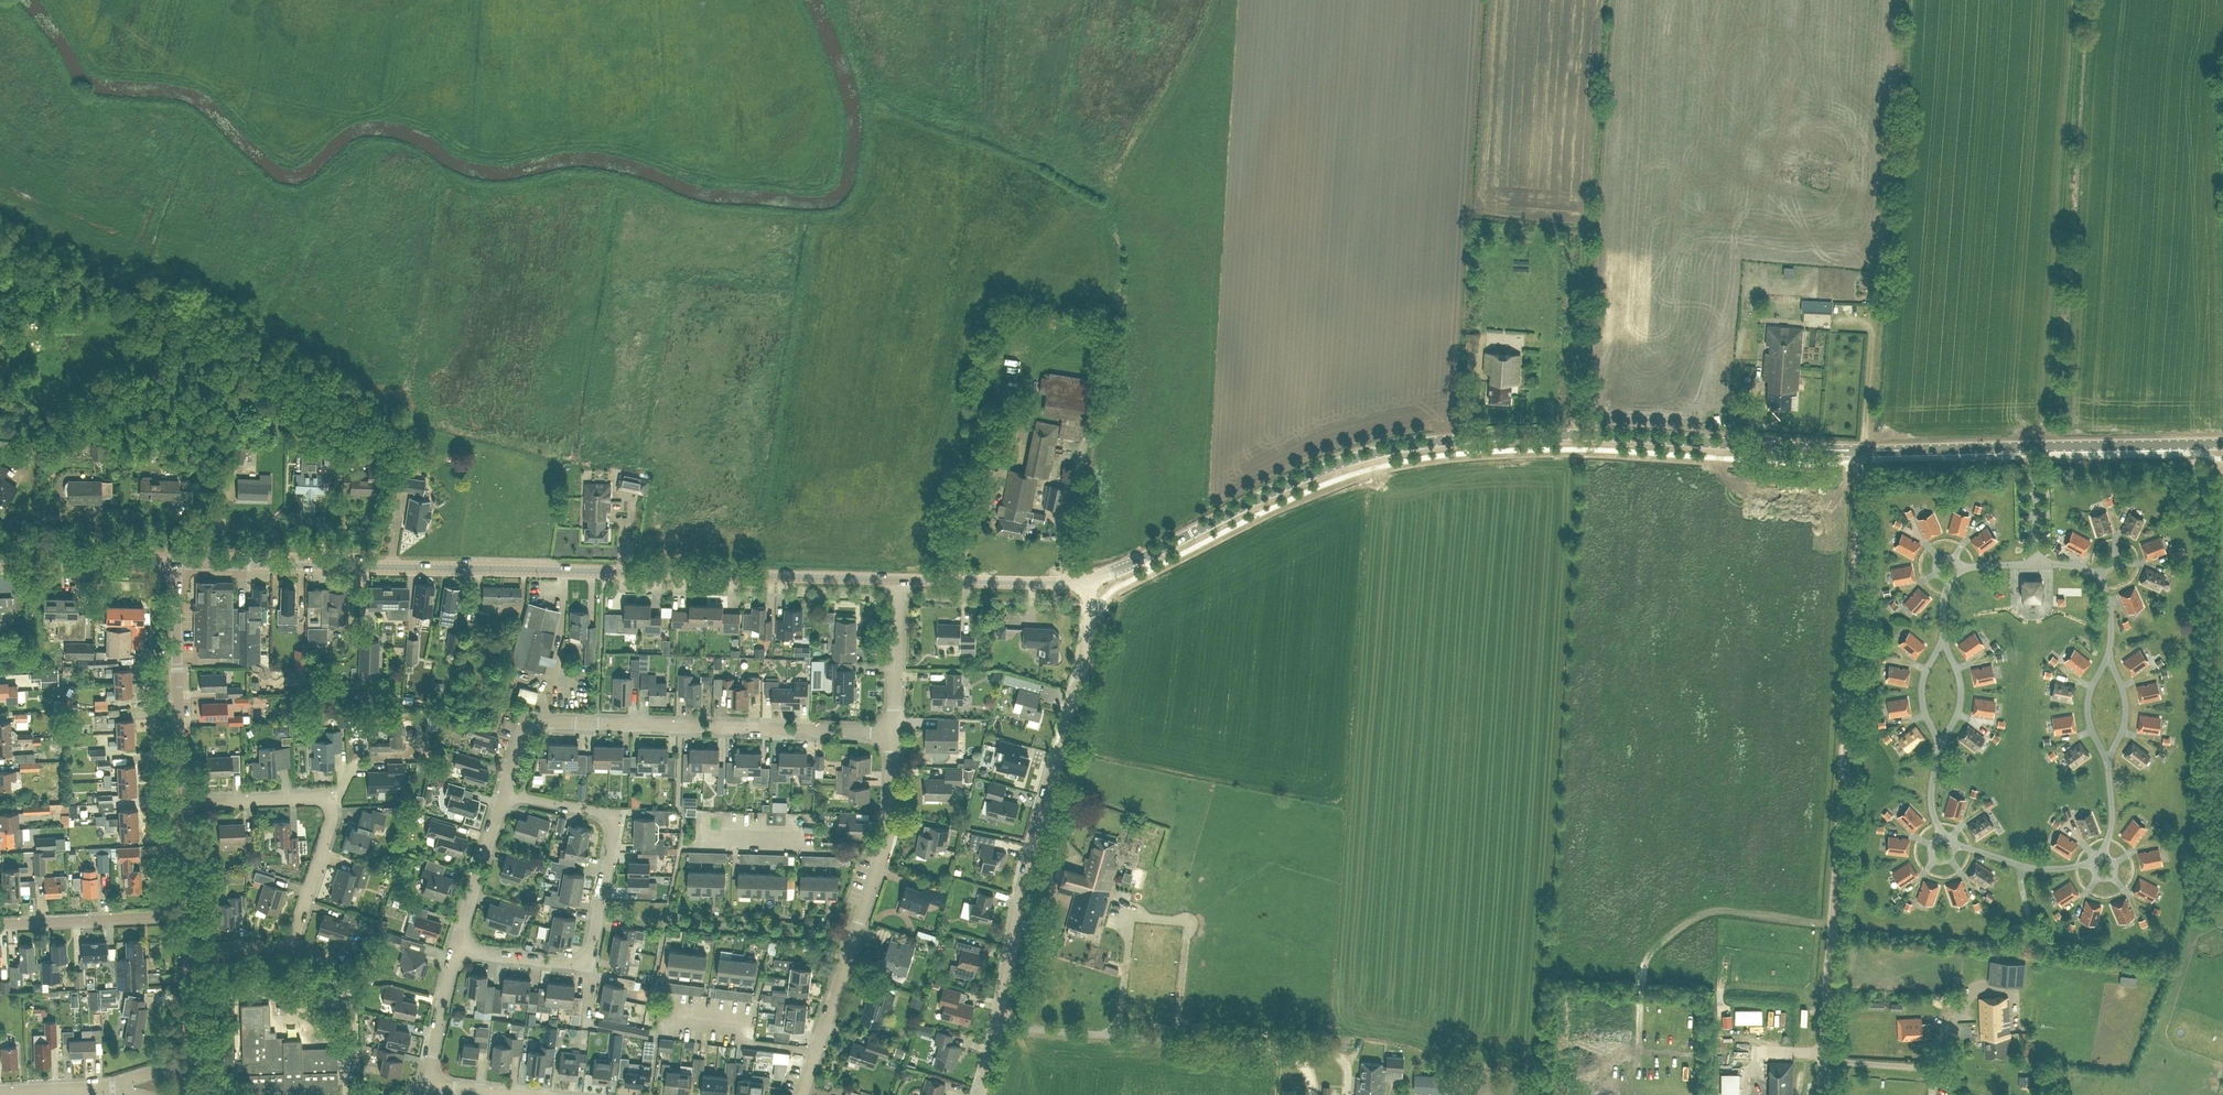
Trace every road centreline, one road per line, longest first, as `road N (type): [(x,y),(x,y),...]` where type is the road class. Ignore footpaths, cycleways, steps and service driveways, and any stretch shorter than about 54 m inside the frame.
road 1 (tertiary): [(899,578),(177,563)]
road 2 (tertiary): [(1865,448),(1572,433),(1452,438),(1326,466),(1190,533)]
road 3 (residential): [(1821,1094),(1865,448)]
road 4 (unclassified): [(979,1094),(1024,881),(1084,671),(1087,578)]
road 5 (residential): [(504,793),(533,721),(894,731)]
road 6 (residential): [(188,950),(289,942),(331,820),(330,796),(182,802)]
road 7 (residential): [(456,949),(578,965),(590,953),(616,825),(606,813),(504,793)]
road 8 (tertiary): [(2222,442),(1865,448)]
road 9 (unclassified): [(182,802),(177,563)]
road 10 (residential): [(814,1050),(880,852)]
road 11 (track): [(1572,433),(1582,230)]
road 12 (tertiary): [(899,578),(1087,578)]
road 13 (residential): [(0,924),(187,915)]
road 14 (residential): [(702,836),(880,852)]
road 15 (tertiary): [(177,563),(0,559)]
road 16 (residential): [(456,949),(504,793)]
road 17 (unclassified): [(662,1023),(814,1050)]
road 18 (residential): [(894,731),(899,578)]
road 19 (residential): [(433,1089),(431,1057),(456,949)]
road 20 (residential): [(880,852),(893,799),(894,731)]

